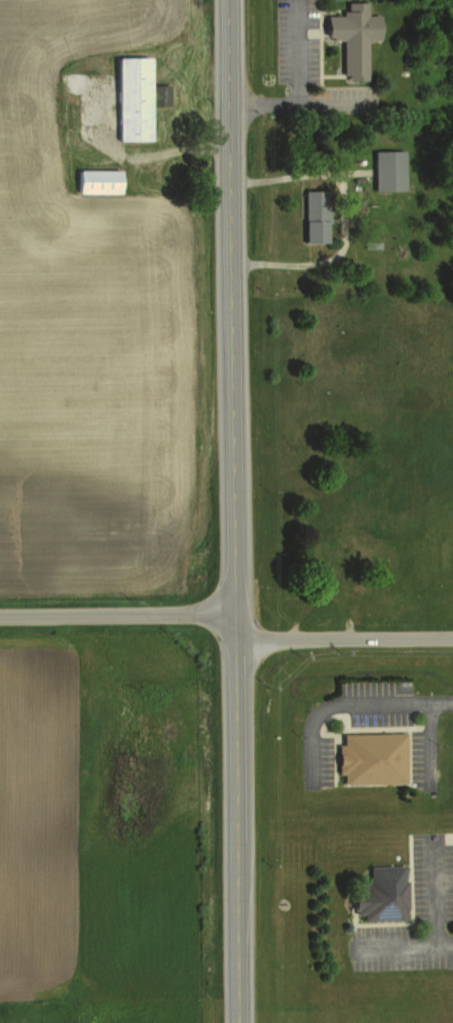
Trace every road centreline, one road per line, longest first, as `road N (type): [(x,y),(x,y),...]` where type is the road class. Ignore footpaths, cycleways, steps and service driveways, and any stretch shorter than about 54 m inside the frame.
road 1 (primary): [(232,626),(226,0)]
road 2 (primary): [(236,1022),(232,626)]
road 3 (tertiary): [(0,614),(205,612),(232,626)]
road 4 (residential): [(232,626),(263,640),(452,638)]

